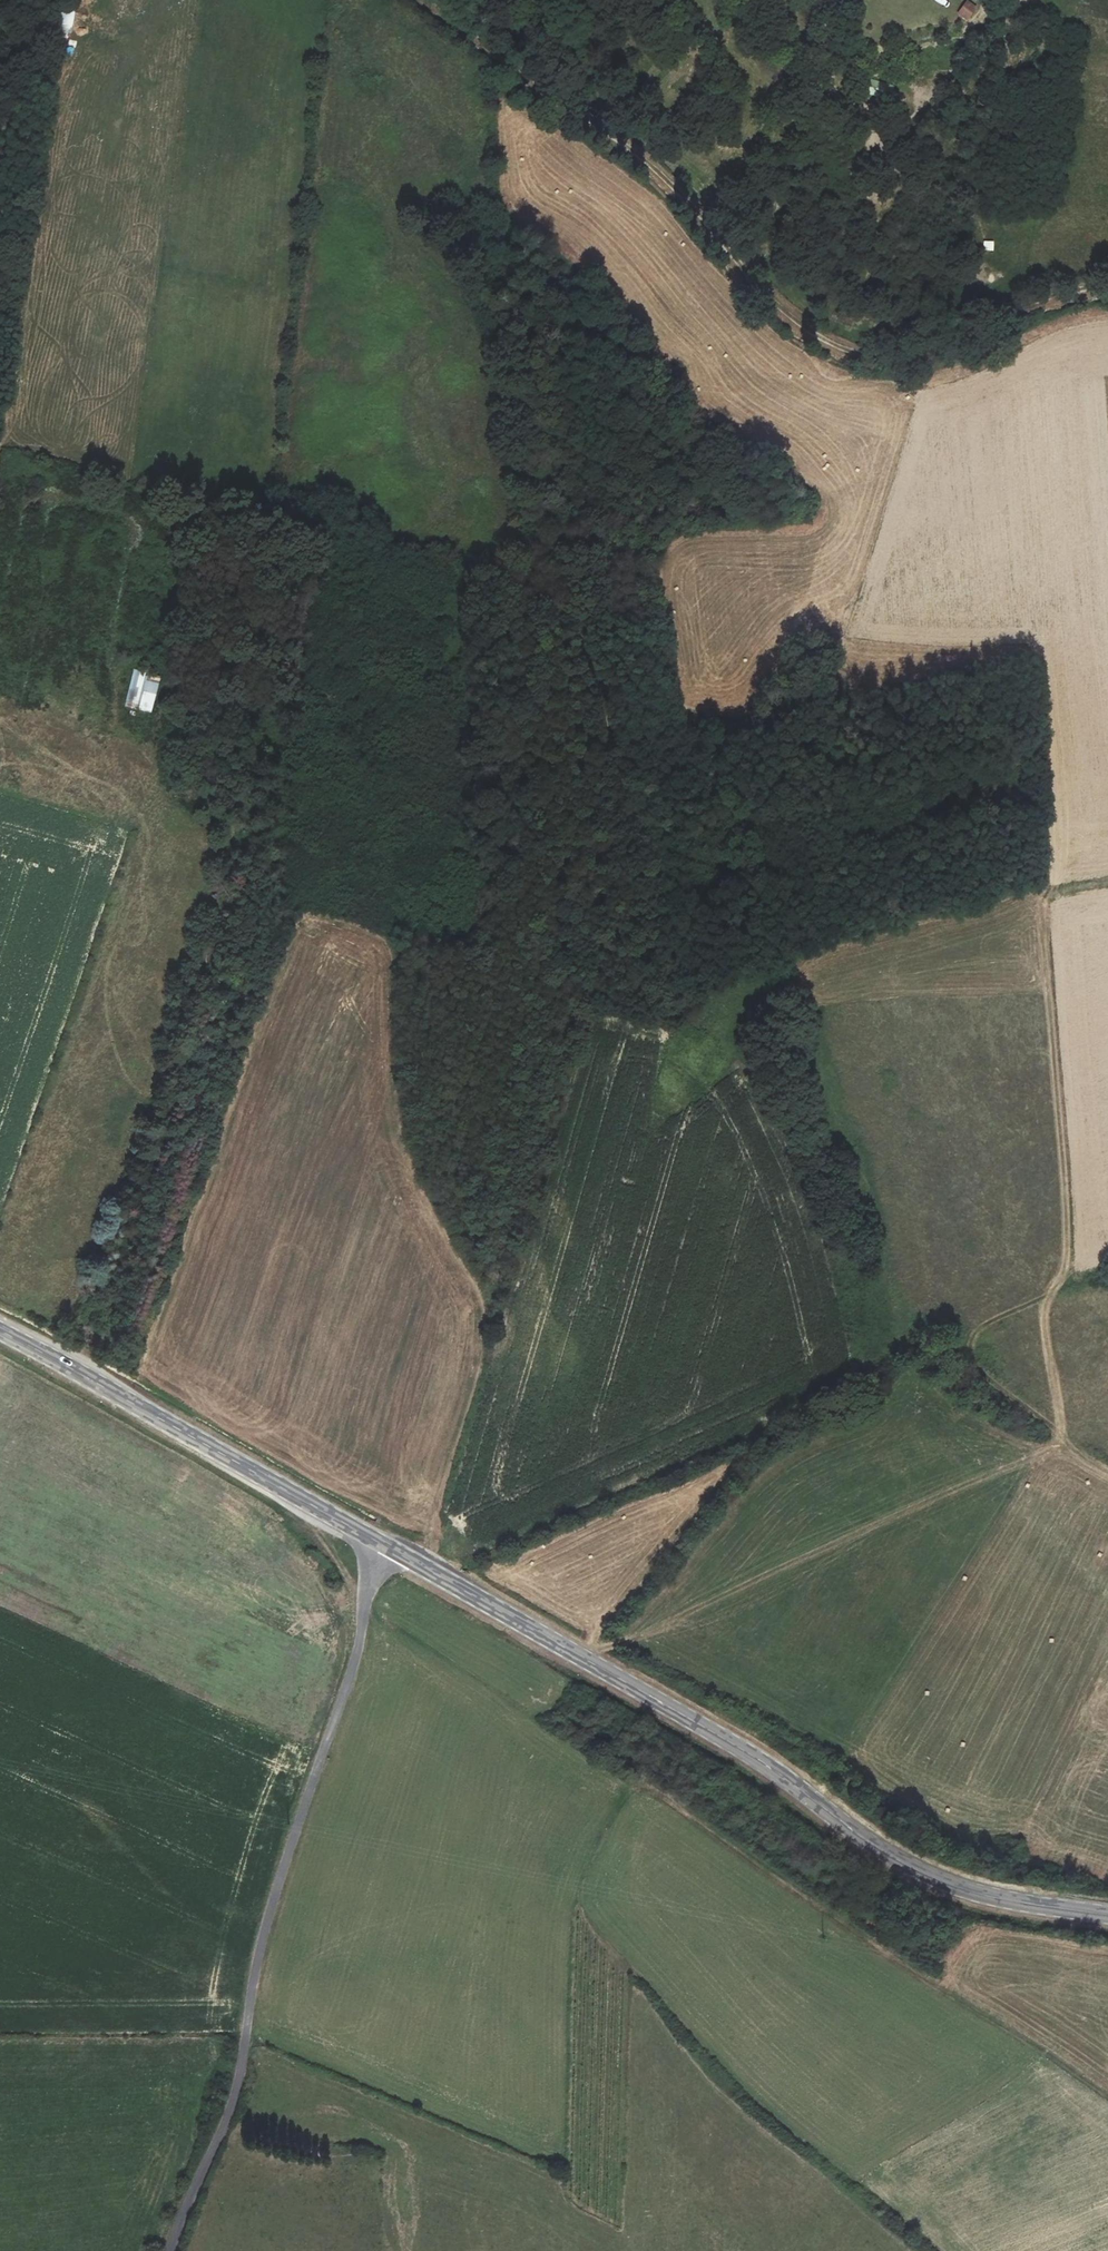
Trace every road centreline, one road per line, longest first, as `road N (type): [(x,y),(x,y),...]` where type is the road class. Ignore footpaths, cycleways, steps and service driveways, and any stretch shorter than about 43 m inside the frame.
road 1 (tertiary): [(1107,1915),(1019,1904),(934,1879),(879,1849),(751,1756),(382,1544)]
road 2 (track): [(438,0),(647,160),(784,314),(834,348),(894,363),(1033,303),(1107,284)]
road 3 (track): [(1107,1466),(967,1361),(982,1326),(1049,1293),(1063,1276),(1065,1166),(1043,906),(1053,893),(1107,884)]
road 4 (unclassified): [(382,1544),(353,1666),(268,1910),(242,2069),(169,2250)]
road 5 (track): [(1107,2094),(646,1787)]
road 6 (tertiary): [(382,1544),(0,1332)]

